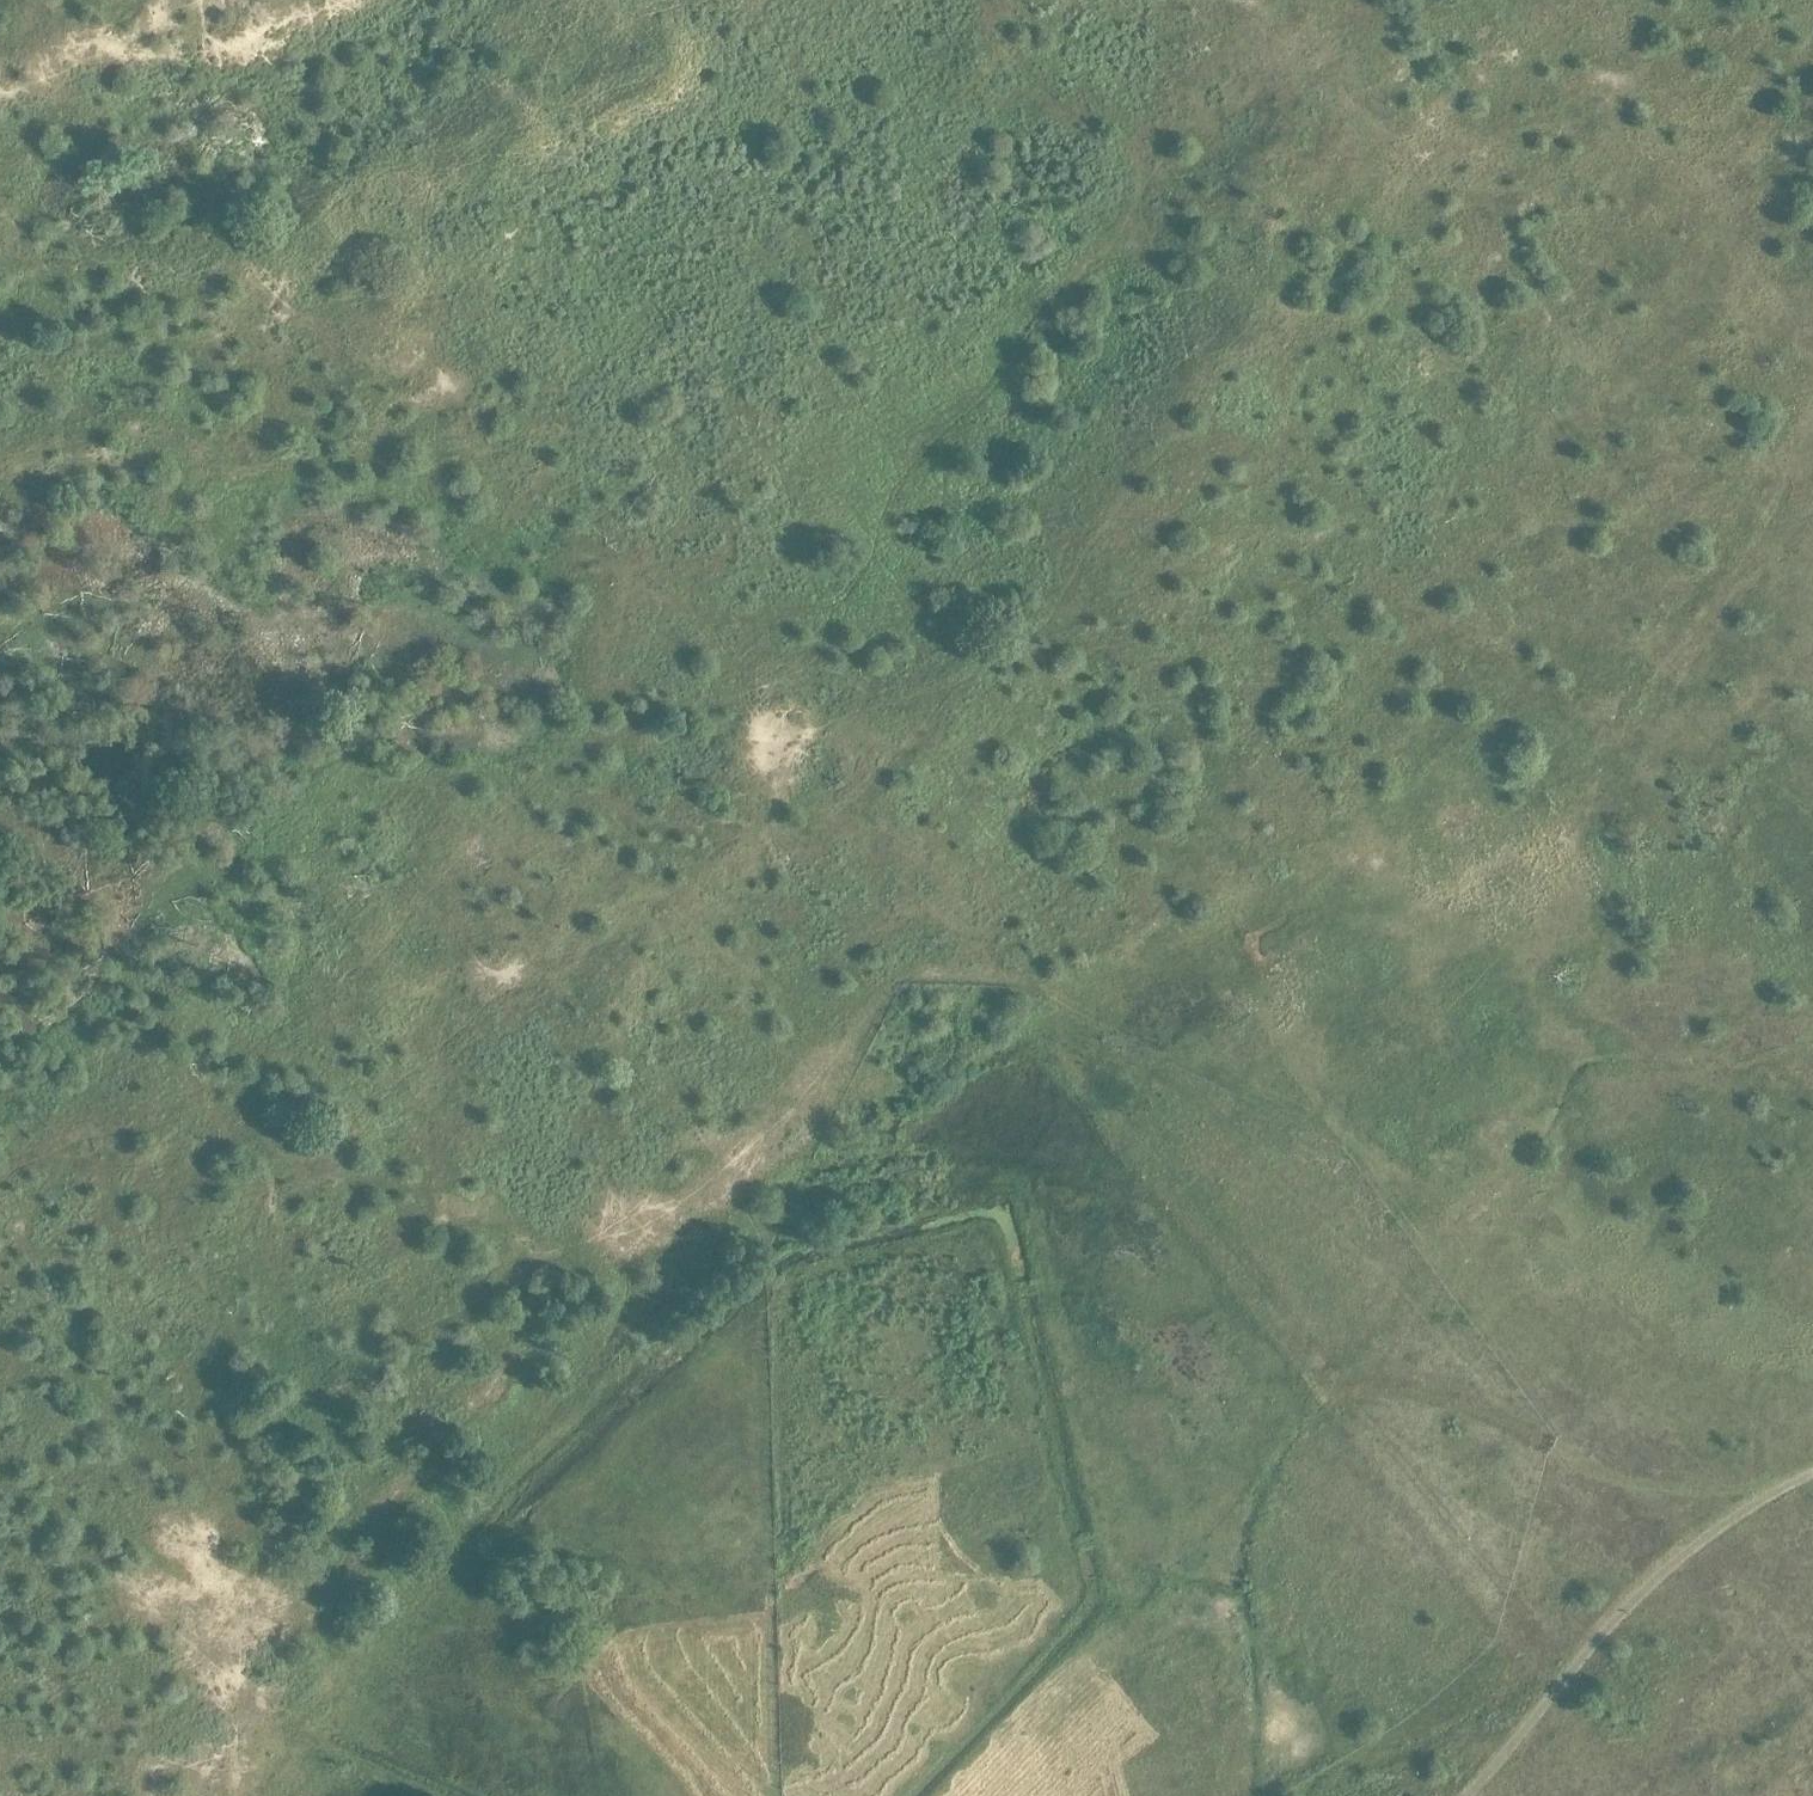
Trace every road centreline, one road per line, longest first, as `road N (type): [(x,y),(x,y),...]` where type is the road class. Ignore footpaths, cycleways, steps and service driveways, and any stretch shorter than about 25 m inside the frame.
road 1 (track): [(1464,1795),(1644,1581),(1731,1515),(1812,1472)]
road 2 (track): [(1409,1390),(1459,1400),(1604,1472),(1666,1487),(1794,1481)]

